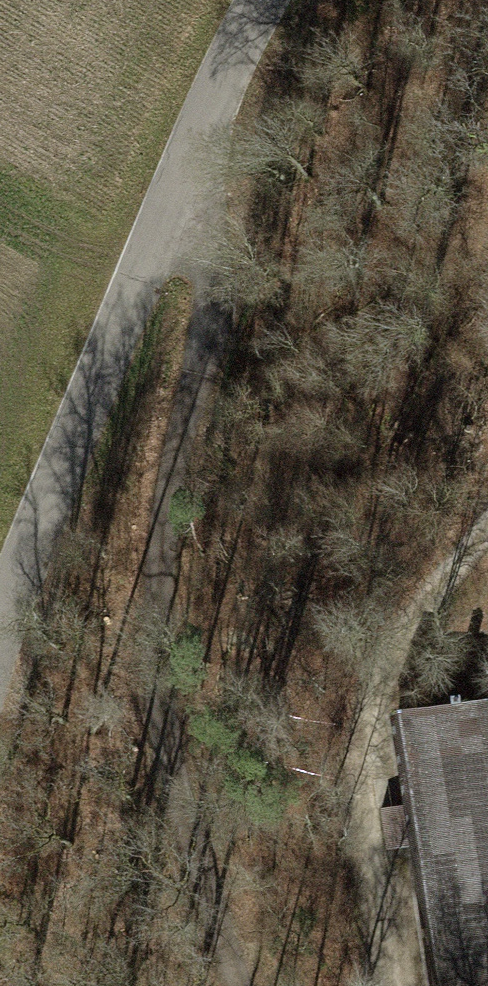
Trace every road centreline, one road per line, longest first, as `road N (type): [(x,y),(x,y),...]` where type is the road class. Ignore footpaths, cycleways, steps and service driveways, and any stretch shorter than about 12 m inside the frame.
road 1 (track): [(234,985),(164,749),(154,601),(168,469),(211,319),(204,240),(171,172)]
road 2 (residential): [(255,0),(195,115),(117,297),(0,605)]
road 3 (track): [(487,516),(406,625),(366,714),(383,985)]

